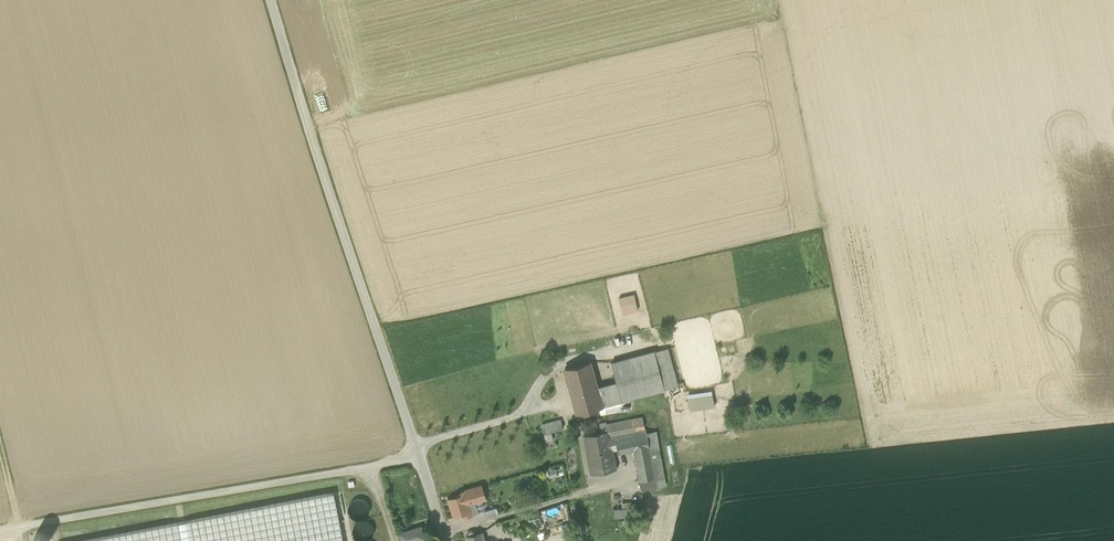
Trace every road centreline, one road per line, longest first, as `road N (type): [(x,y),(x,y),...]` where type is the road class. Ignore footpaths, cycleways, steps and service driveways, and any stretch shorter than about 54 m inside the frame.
road 1 (unclassified): [(272,0),(419,458)]
road 2 (unclassified): [(419,458),(0,528)]

